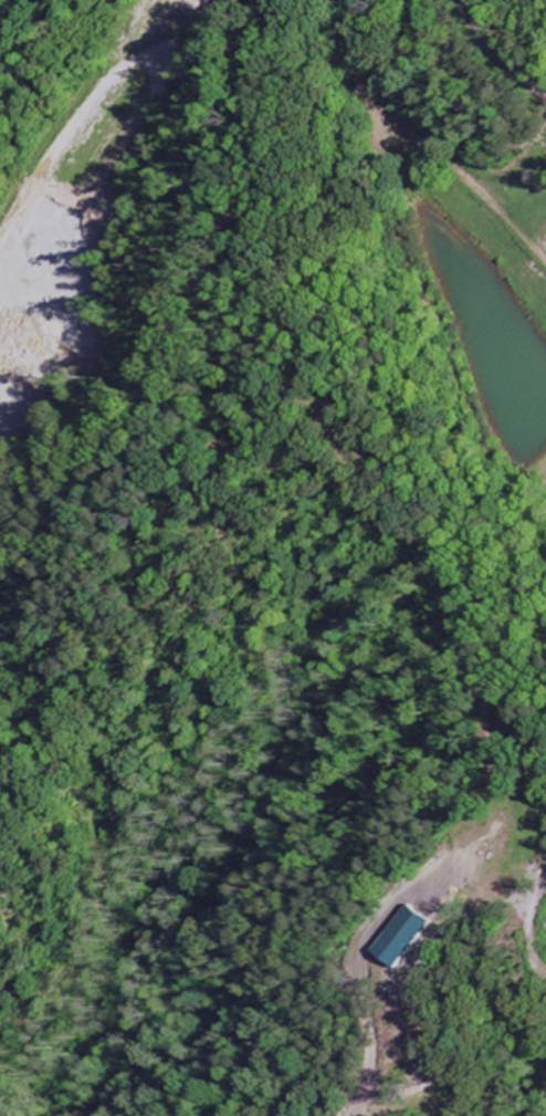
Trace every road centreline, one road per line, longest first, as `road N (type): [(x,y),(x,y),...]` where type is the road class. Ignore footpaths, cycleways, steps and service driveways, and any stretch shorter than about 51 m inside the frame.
road 1 (track): [(545,275),(482,199),(369,108)]

